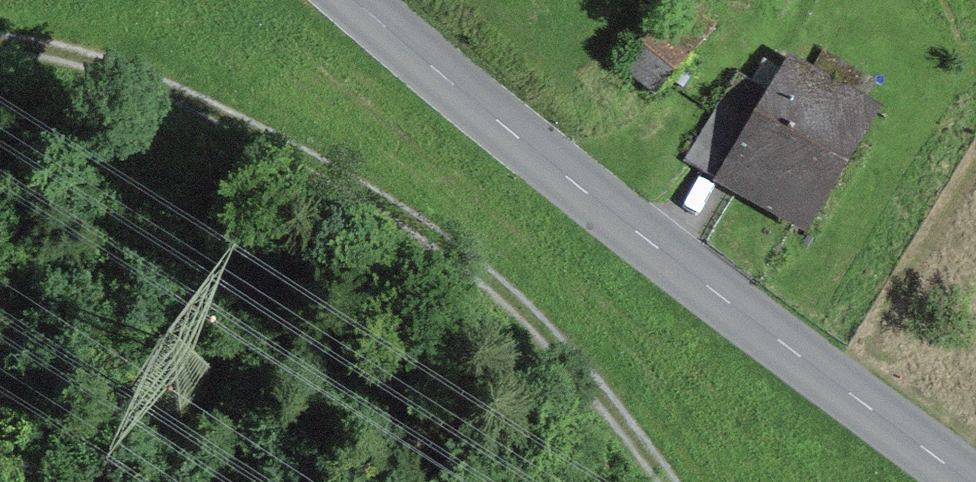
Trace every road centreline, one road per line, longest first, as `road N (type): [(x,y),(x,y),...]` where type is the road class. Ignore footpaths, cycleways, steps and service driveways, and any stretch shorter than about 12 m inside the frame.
road 1 (track): [(668,481),(601,392),(523,313),(417,226),(130,68),(0,45)]
road 2 (secondary): [(970,481),(590,197),(355,0)]

